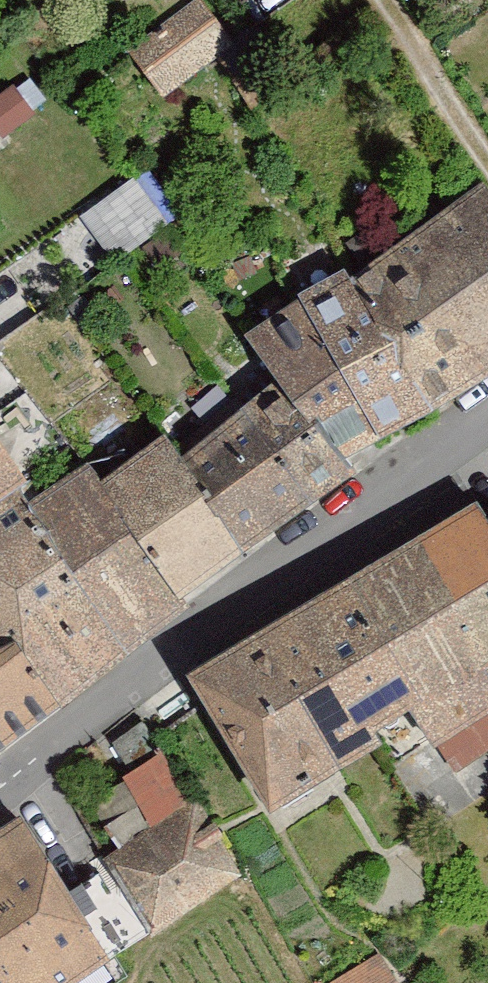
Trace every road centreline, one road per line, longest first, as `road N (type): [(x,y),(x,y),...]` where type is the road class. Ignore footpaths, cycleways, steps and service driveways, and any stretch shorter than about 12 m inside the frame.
road 1 (residential): [(487,425),(0,774)]

